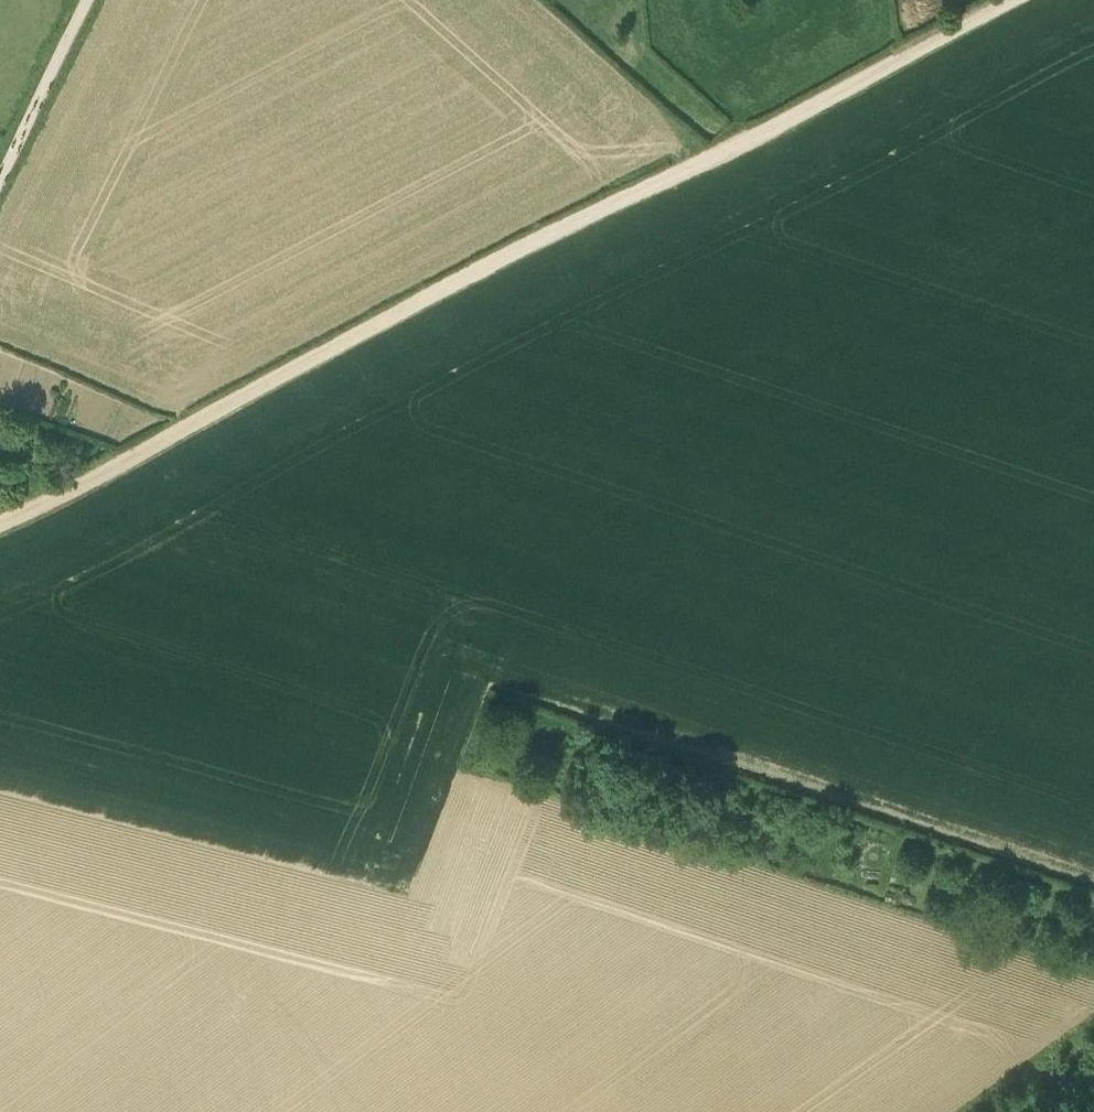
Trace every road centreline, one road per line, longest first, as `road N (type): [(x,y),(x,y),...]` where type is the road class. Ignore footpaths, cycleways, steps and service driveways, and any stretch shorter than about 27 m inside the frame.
road 1 (track): [(1001,0),(0,519)]
road 2 (track): [(0,174),(88,0)]

